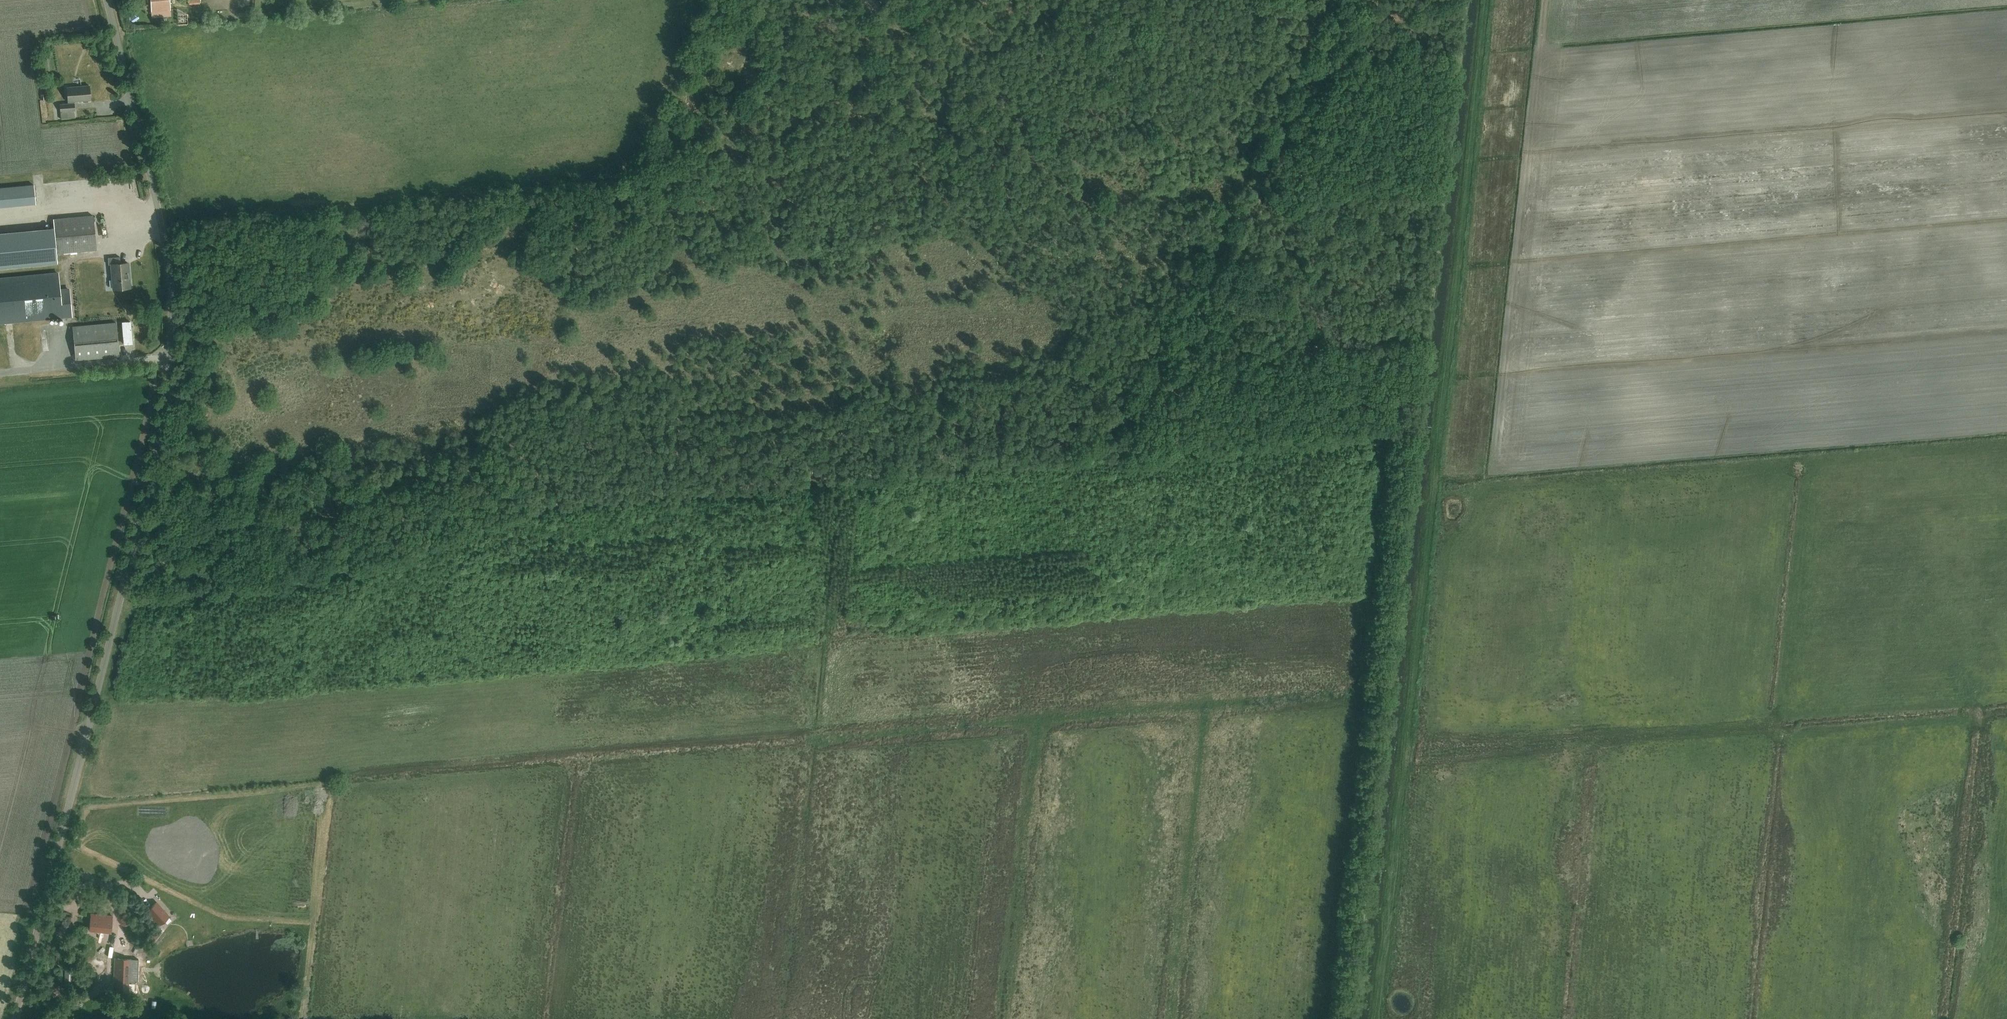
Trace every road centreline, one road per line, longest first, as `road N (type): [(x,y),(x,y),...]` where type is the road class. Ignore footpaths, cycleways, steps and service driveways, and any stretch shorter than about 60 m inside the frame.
road 1 (unclassified): [(16,1018),(157,446),(171,355),(158,215),(106,0)]

